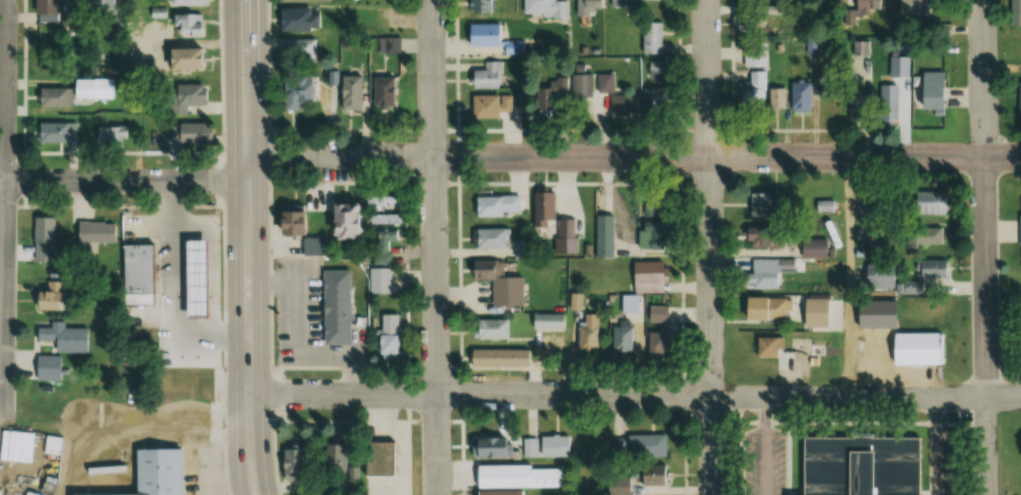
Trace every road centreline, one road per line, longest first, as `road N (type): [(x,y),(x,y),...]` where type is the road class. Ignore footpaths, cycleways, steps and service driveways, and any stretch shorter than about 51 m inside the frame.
road 1 (residential): [(248,156),(1020,158)]
road 2 (residential): [(1020,398),(249,394)]
road 3 (primary): [(257,494),(246,0)]
road 4 (residential): [(440,494),(431,0)]
road 5 (residential): [(715,494),(707,0)]
road 6 (residential): [(988,494),(984,0)]
road 7 (residential): [(2,426),(5,0)]
road 8 (residential): [(248,182),(0,183)]

